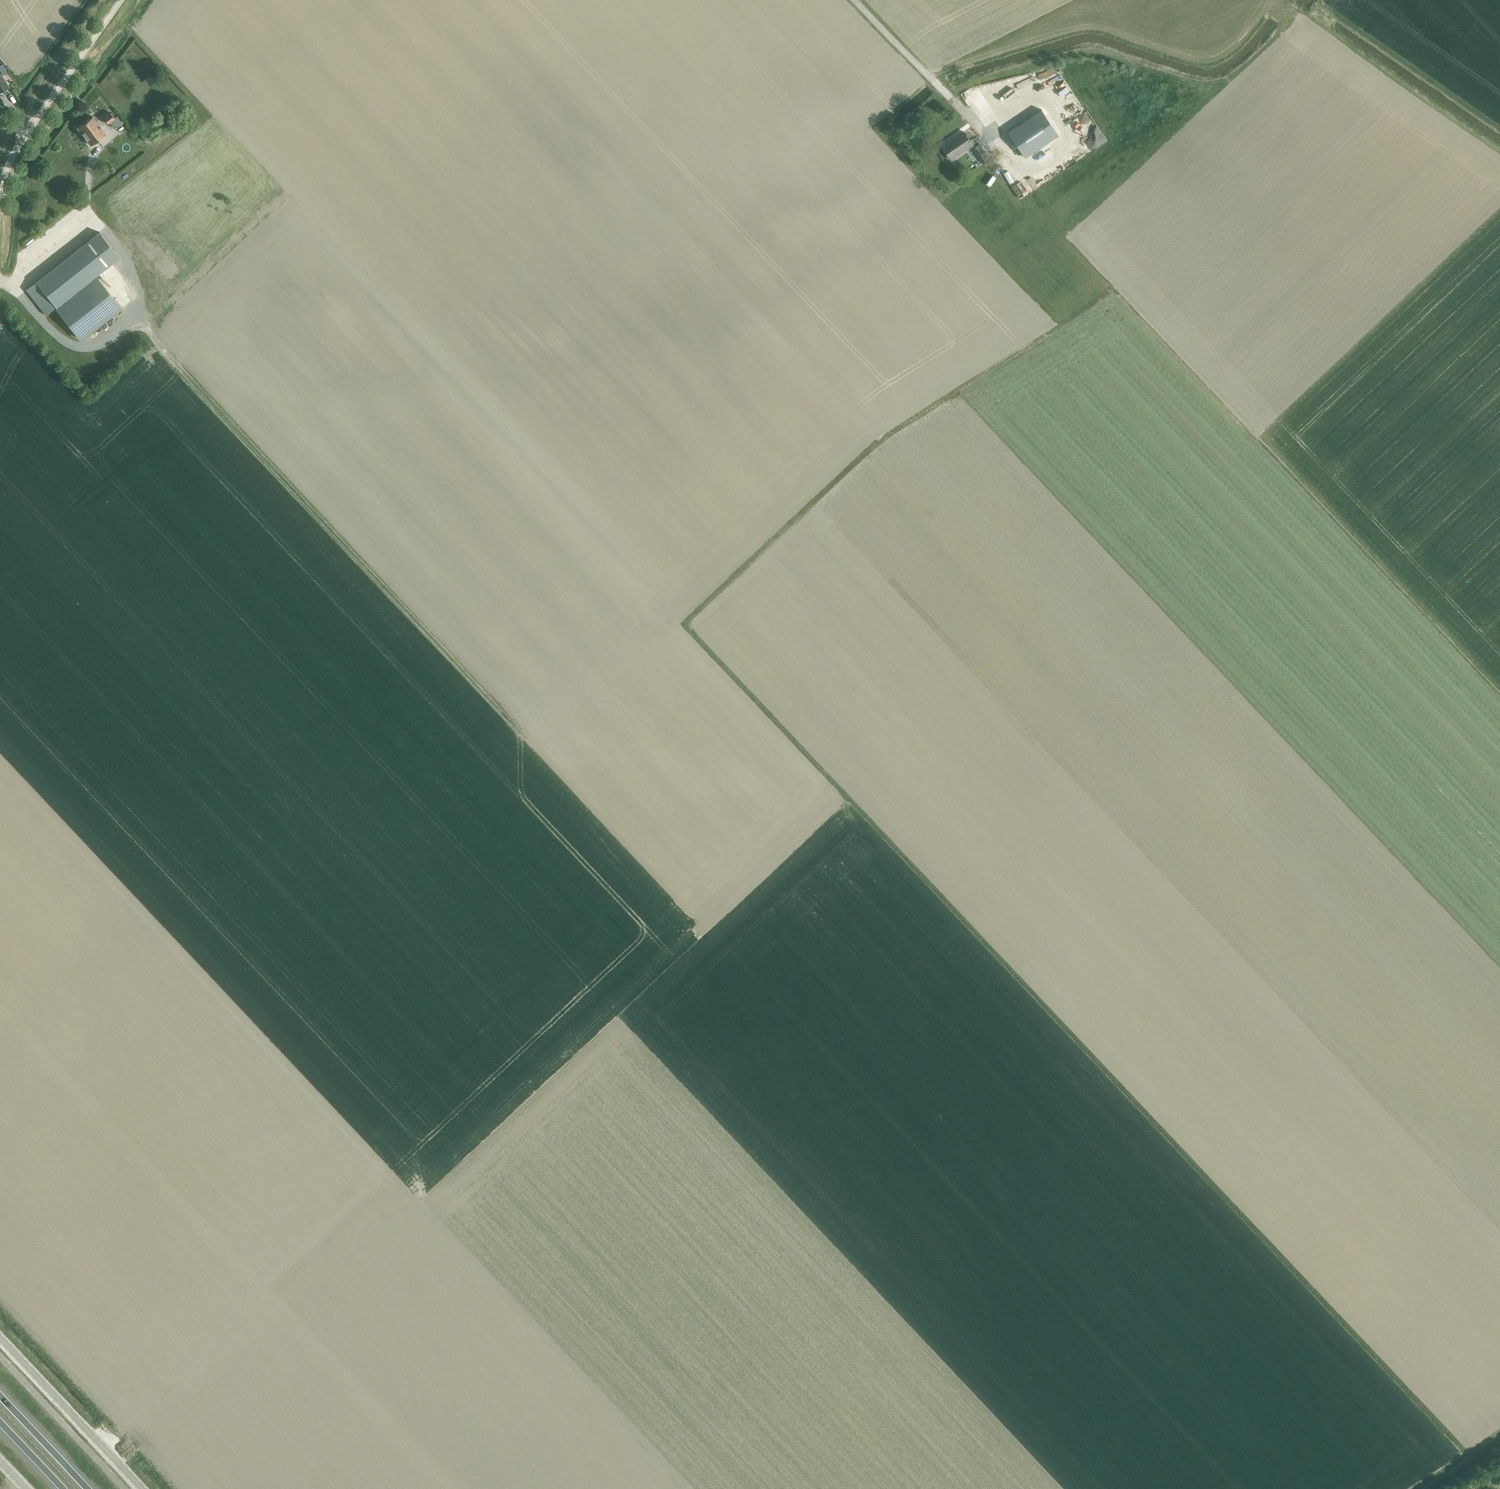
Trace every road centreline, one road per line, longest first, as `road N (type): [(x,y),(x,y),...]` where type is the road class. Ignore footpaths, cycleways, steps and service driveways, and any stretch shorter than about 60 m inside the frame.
road 1 (unclassified): [(0,186),(23,138),(120,0)]
road 2 (tertiary): [(0,1338),(142,1488)]
road 3 (trunk): [(88,1488),(0,1396)]

